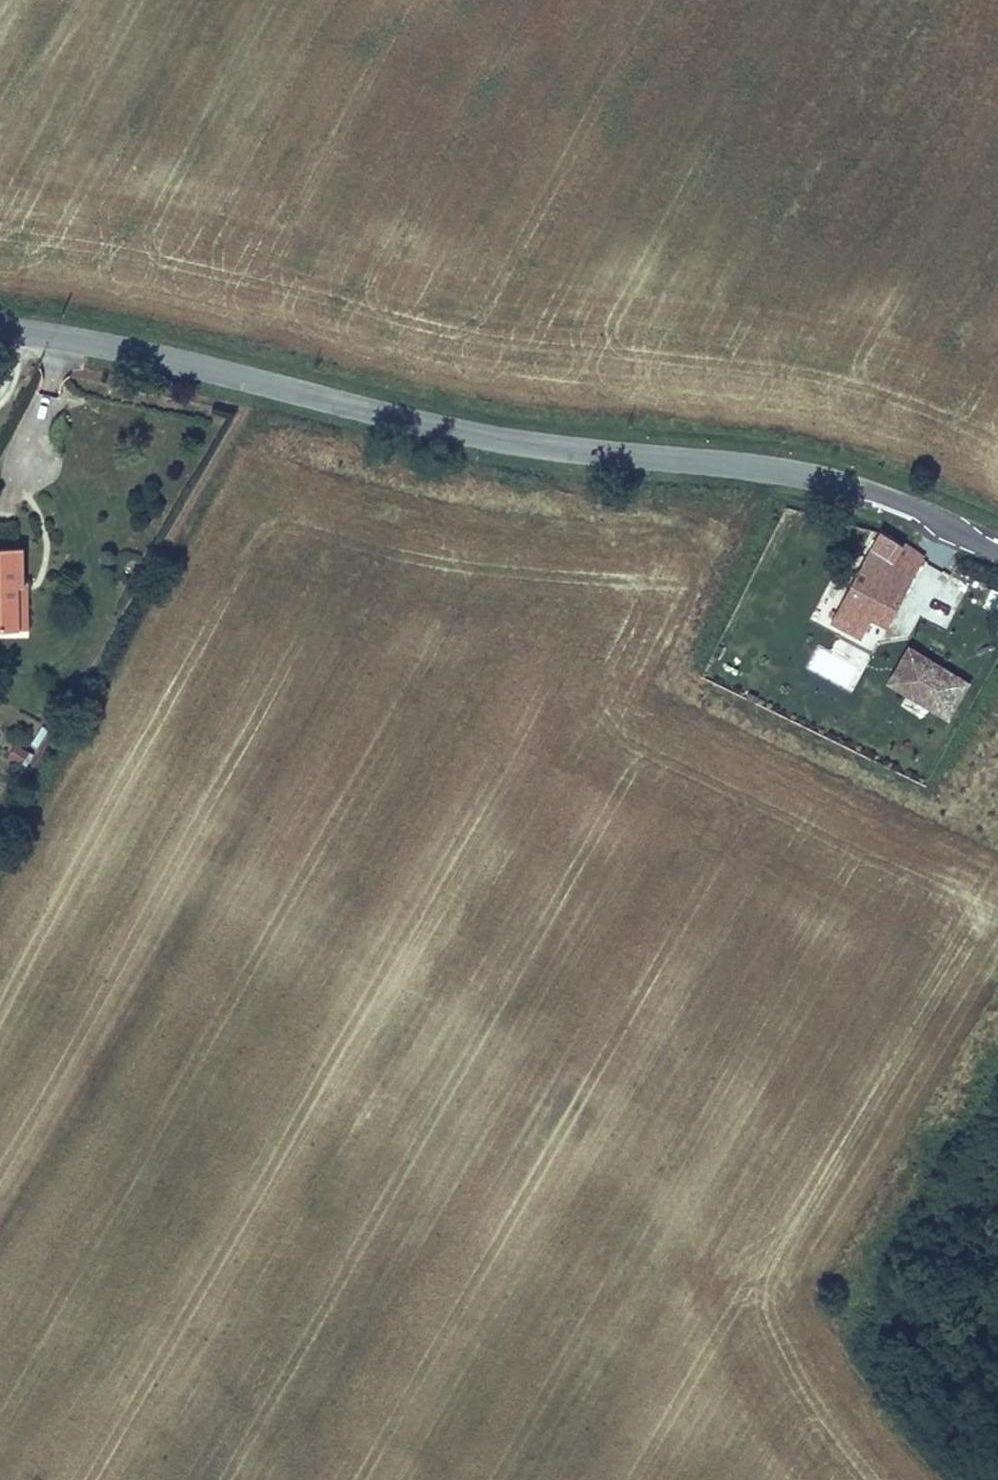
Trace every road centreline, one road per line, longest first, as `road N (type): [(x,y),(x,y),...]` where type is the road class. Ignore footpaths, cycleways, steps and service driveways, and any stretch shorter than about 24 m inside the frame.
road 1 (unclassified): [(997,547),(802,479),(525,446),(0,330)]

